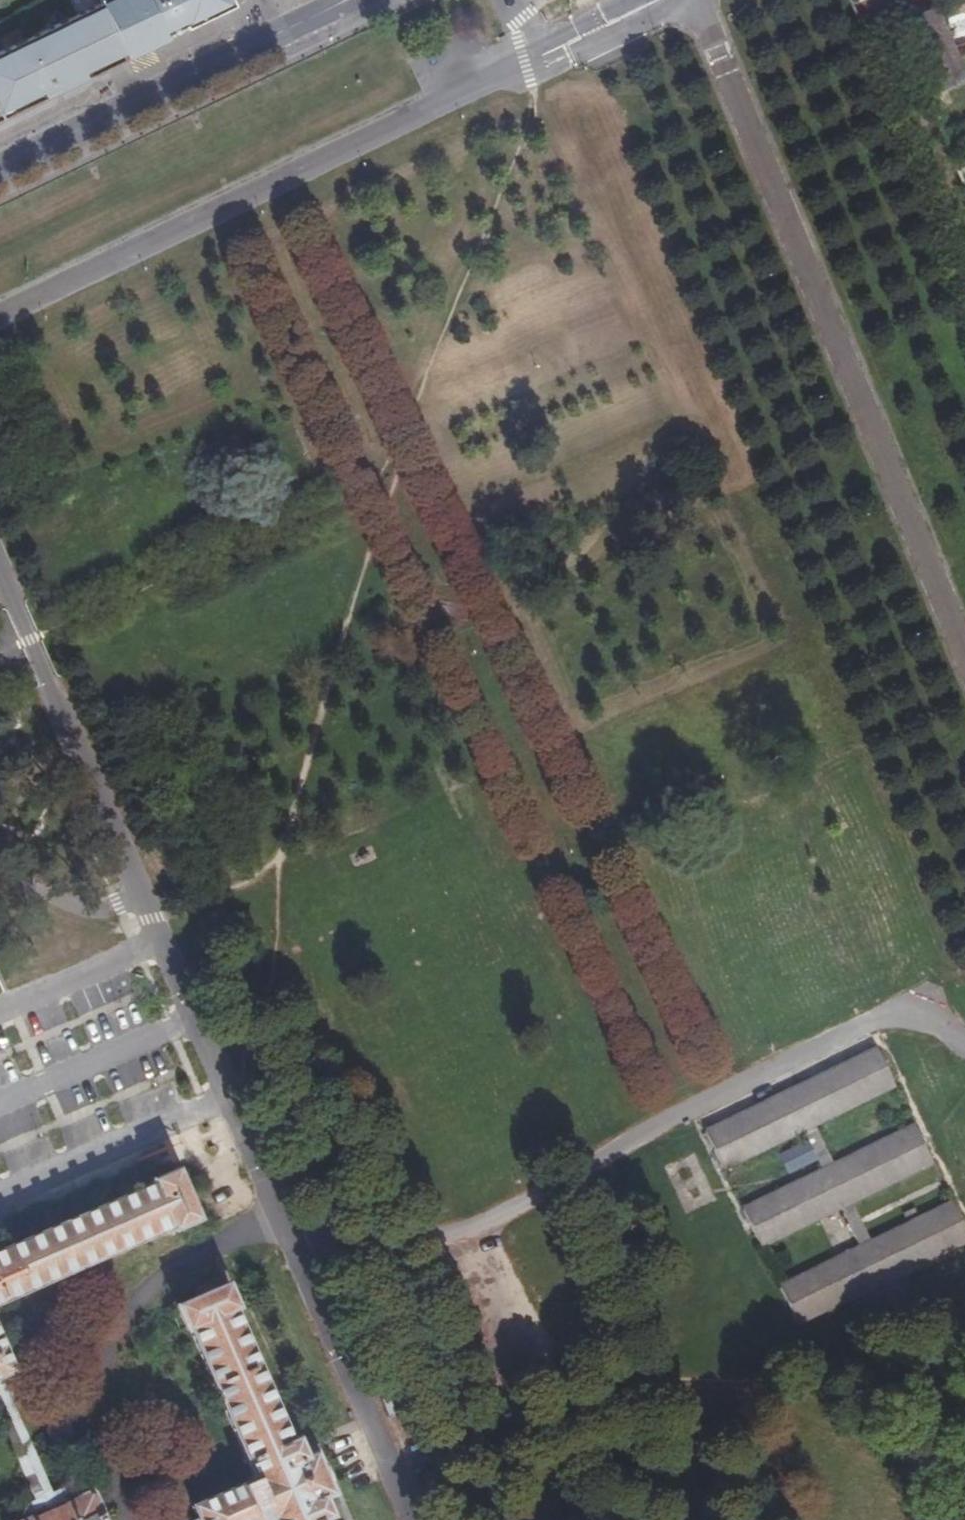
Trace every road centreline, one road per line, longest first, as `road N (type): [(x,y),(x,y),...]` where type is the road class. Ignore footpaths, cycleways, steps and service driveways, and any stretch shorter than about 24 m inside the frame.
road 1 (tertiary): [(347,0),(0,169)]

